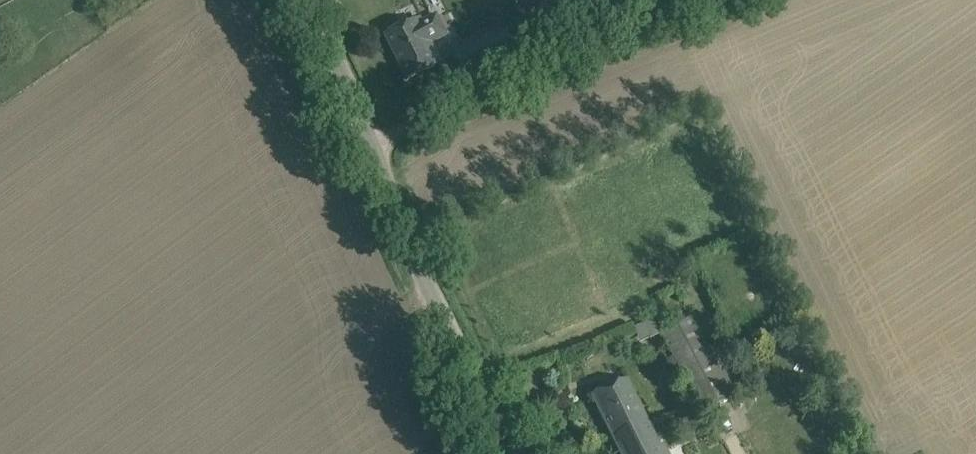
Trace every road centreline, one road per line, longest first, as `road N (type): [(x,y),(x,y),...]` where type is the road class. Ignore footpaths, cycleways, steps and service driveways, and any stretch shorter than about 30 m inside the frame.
road 1 (unclassified): [(520,453),(297,0)]
road 2 (track): [(730,0),(376,159)]

